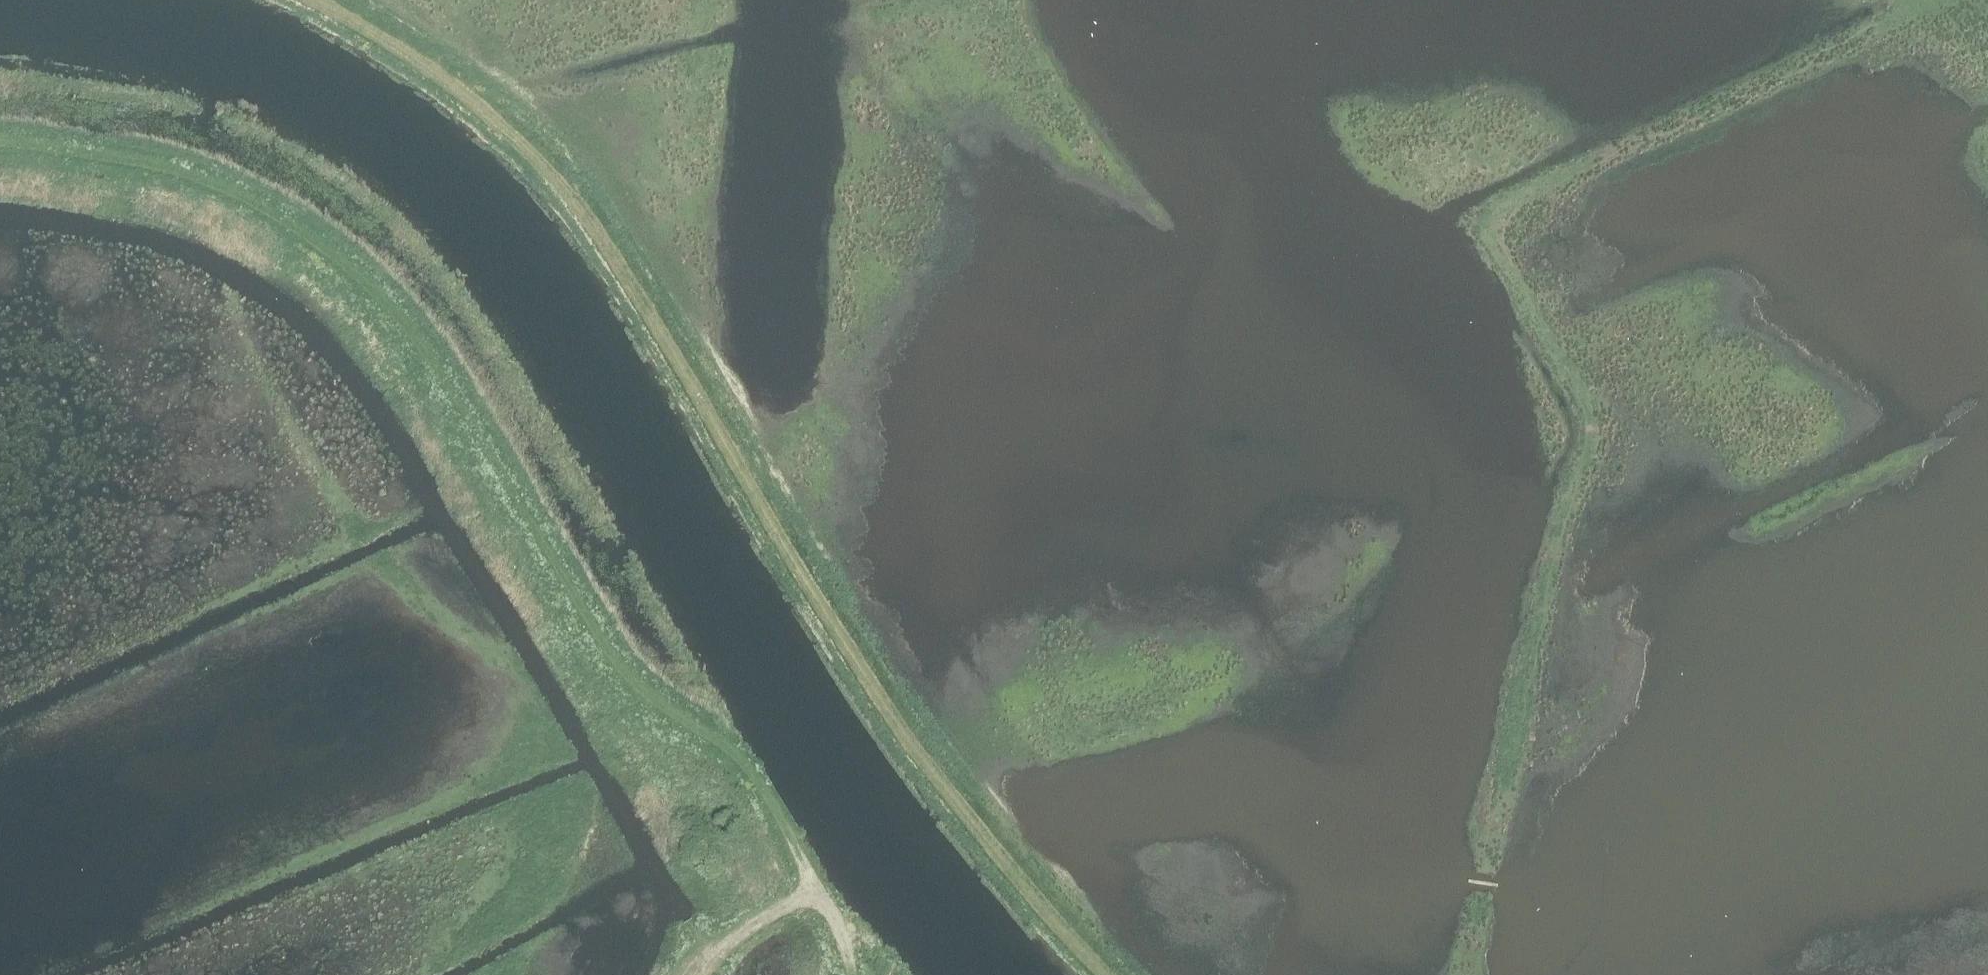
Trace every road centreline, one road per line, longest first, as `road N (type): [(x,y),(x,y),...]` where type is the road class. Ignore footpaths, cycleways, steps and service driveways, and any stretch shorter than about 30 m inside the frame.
road 1 (track): [(0,144),(140,161),(228,189),(309,236),(370,285),(436,366),(623,675),(722,743),(769,796),(836,917),(852,974)]
road 2 (track): [(1092,974),(874,689),(611,257),(535,158),(442,71),(325,0)]
road 3 (track): [(695,974),(723,944),(814,888)]

